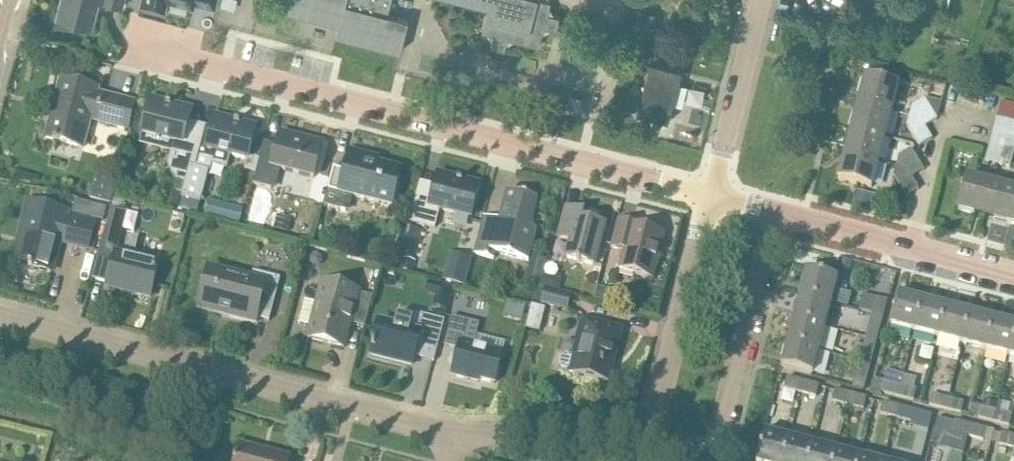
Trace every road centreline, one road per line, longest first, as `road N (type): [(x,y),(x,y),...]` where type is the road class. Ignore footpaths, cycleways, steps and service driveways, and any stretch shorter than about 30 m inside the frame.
road 1 (residential): [(709,194),(134,43)]
road 2 (unclassified): [(457,434),(0,314)]
road 3 (residential): [(714,460),(783,214)]
road 4 (residential): [(1013,276),(783,214)]
road 5 (residential): [(647,422),(709,194)]
road 6 (residential): [(709,194),(758,0)]
road 7 (residential): [(647,422),(457,434)]

